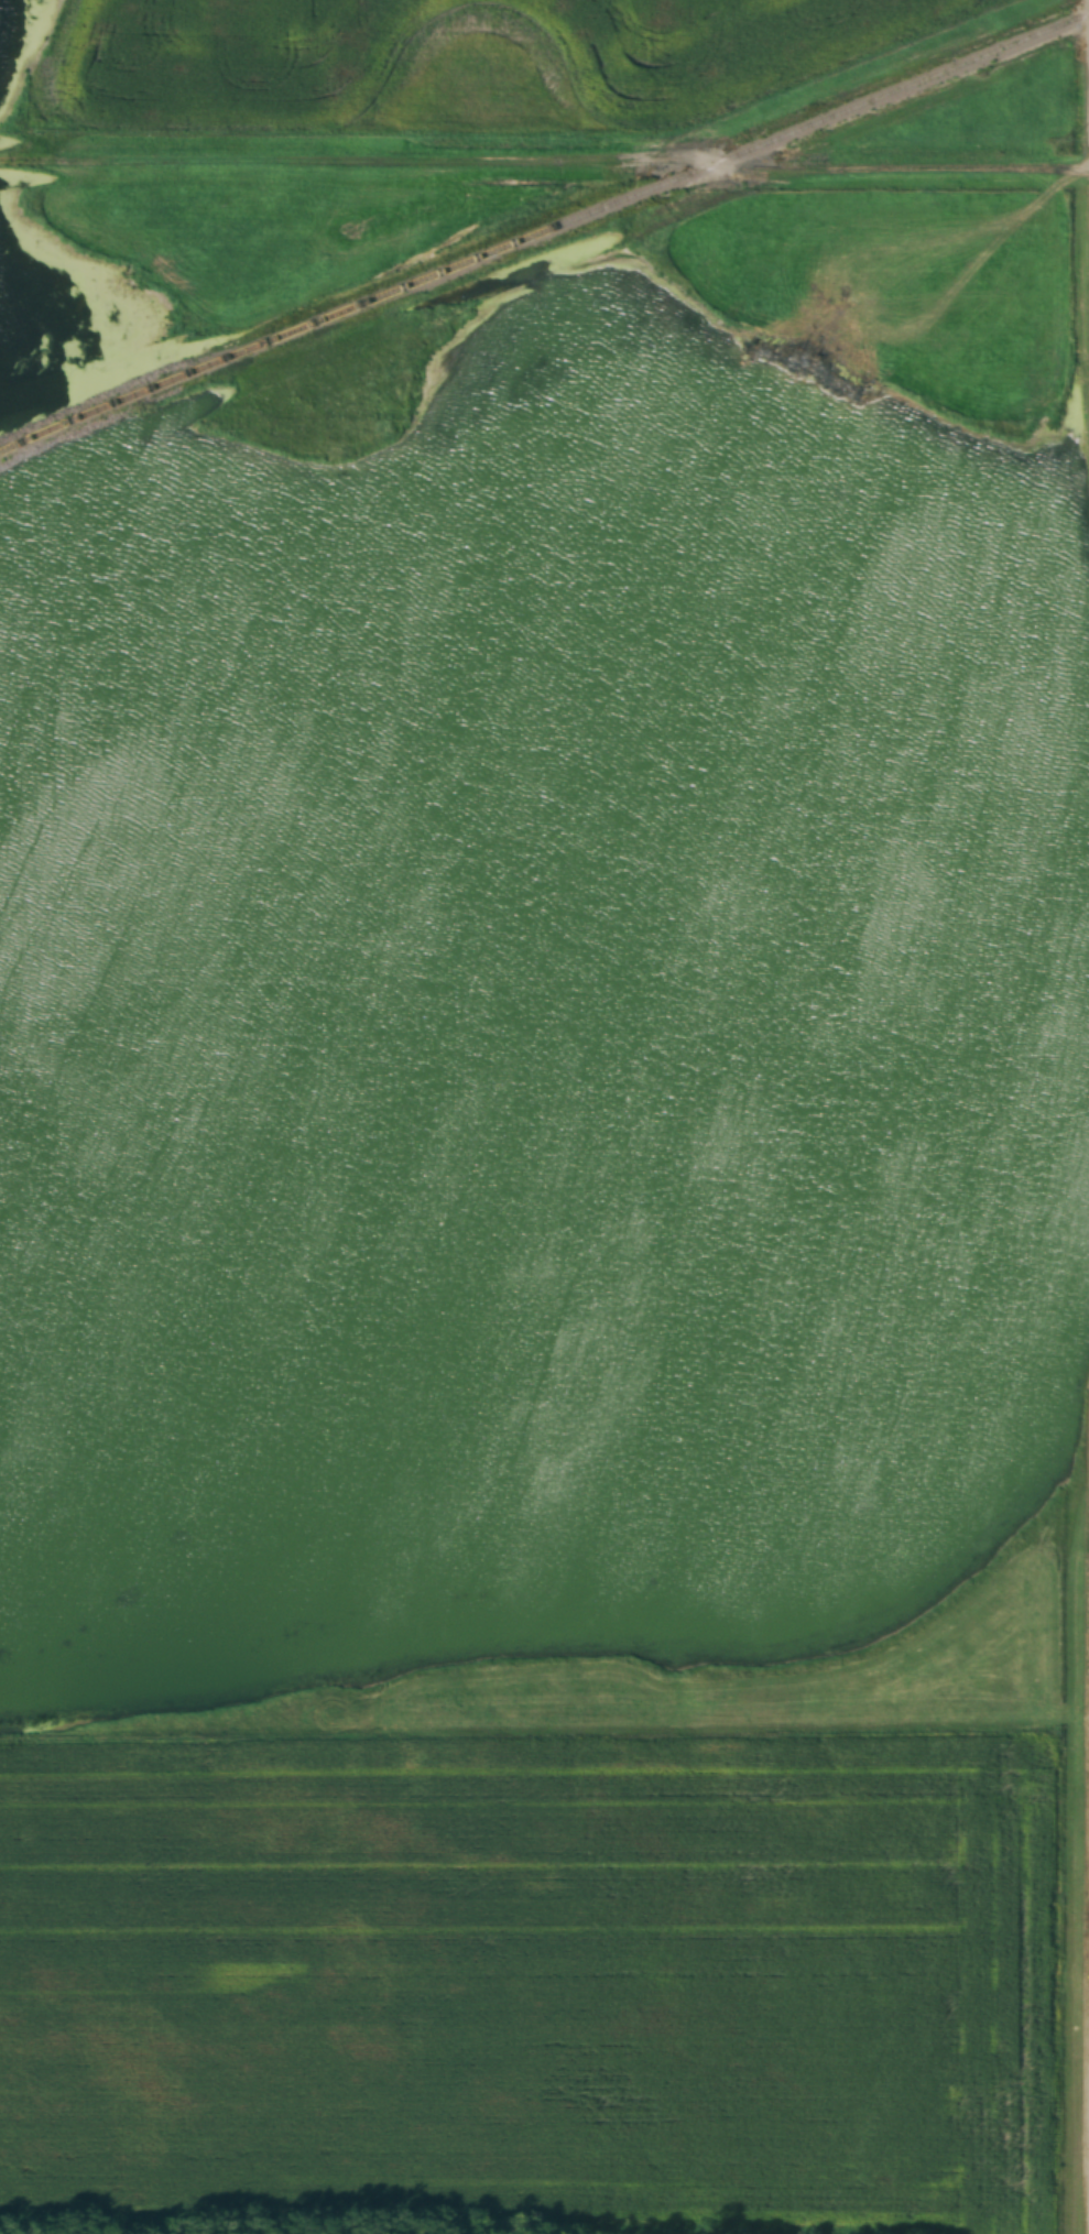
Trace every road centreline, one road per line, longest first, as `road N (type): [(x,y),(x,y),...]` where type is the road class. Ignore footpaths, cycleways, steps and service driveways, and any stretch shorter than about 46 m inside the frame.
road 1 (residential): [(1088,165),(0,161)]

